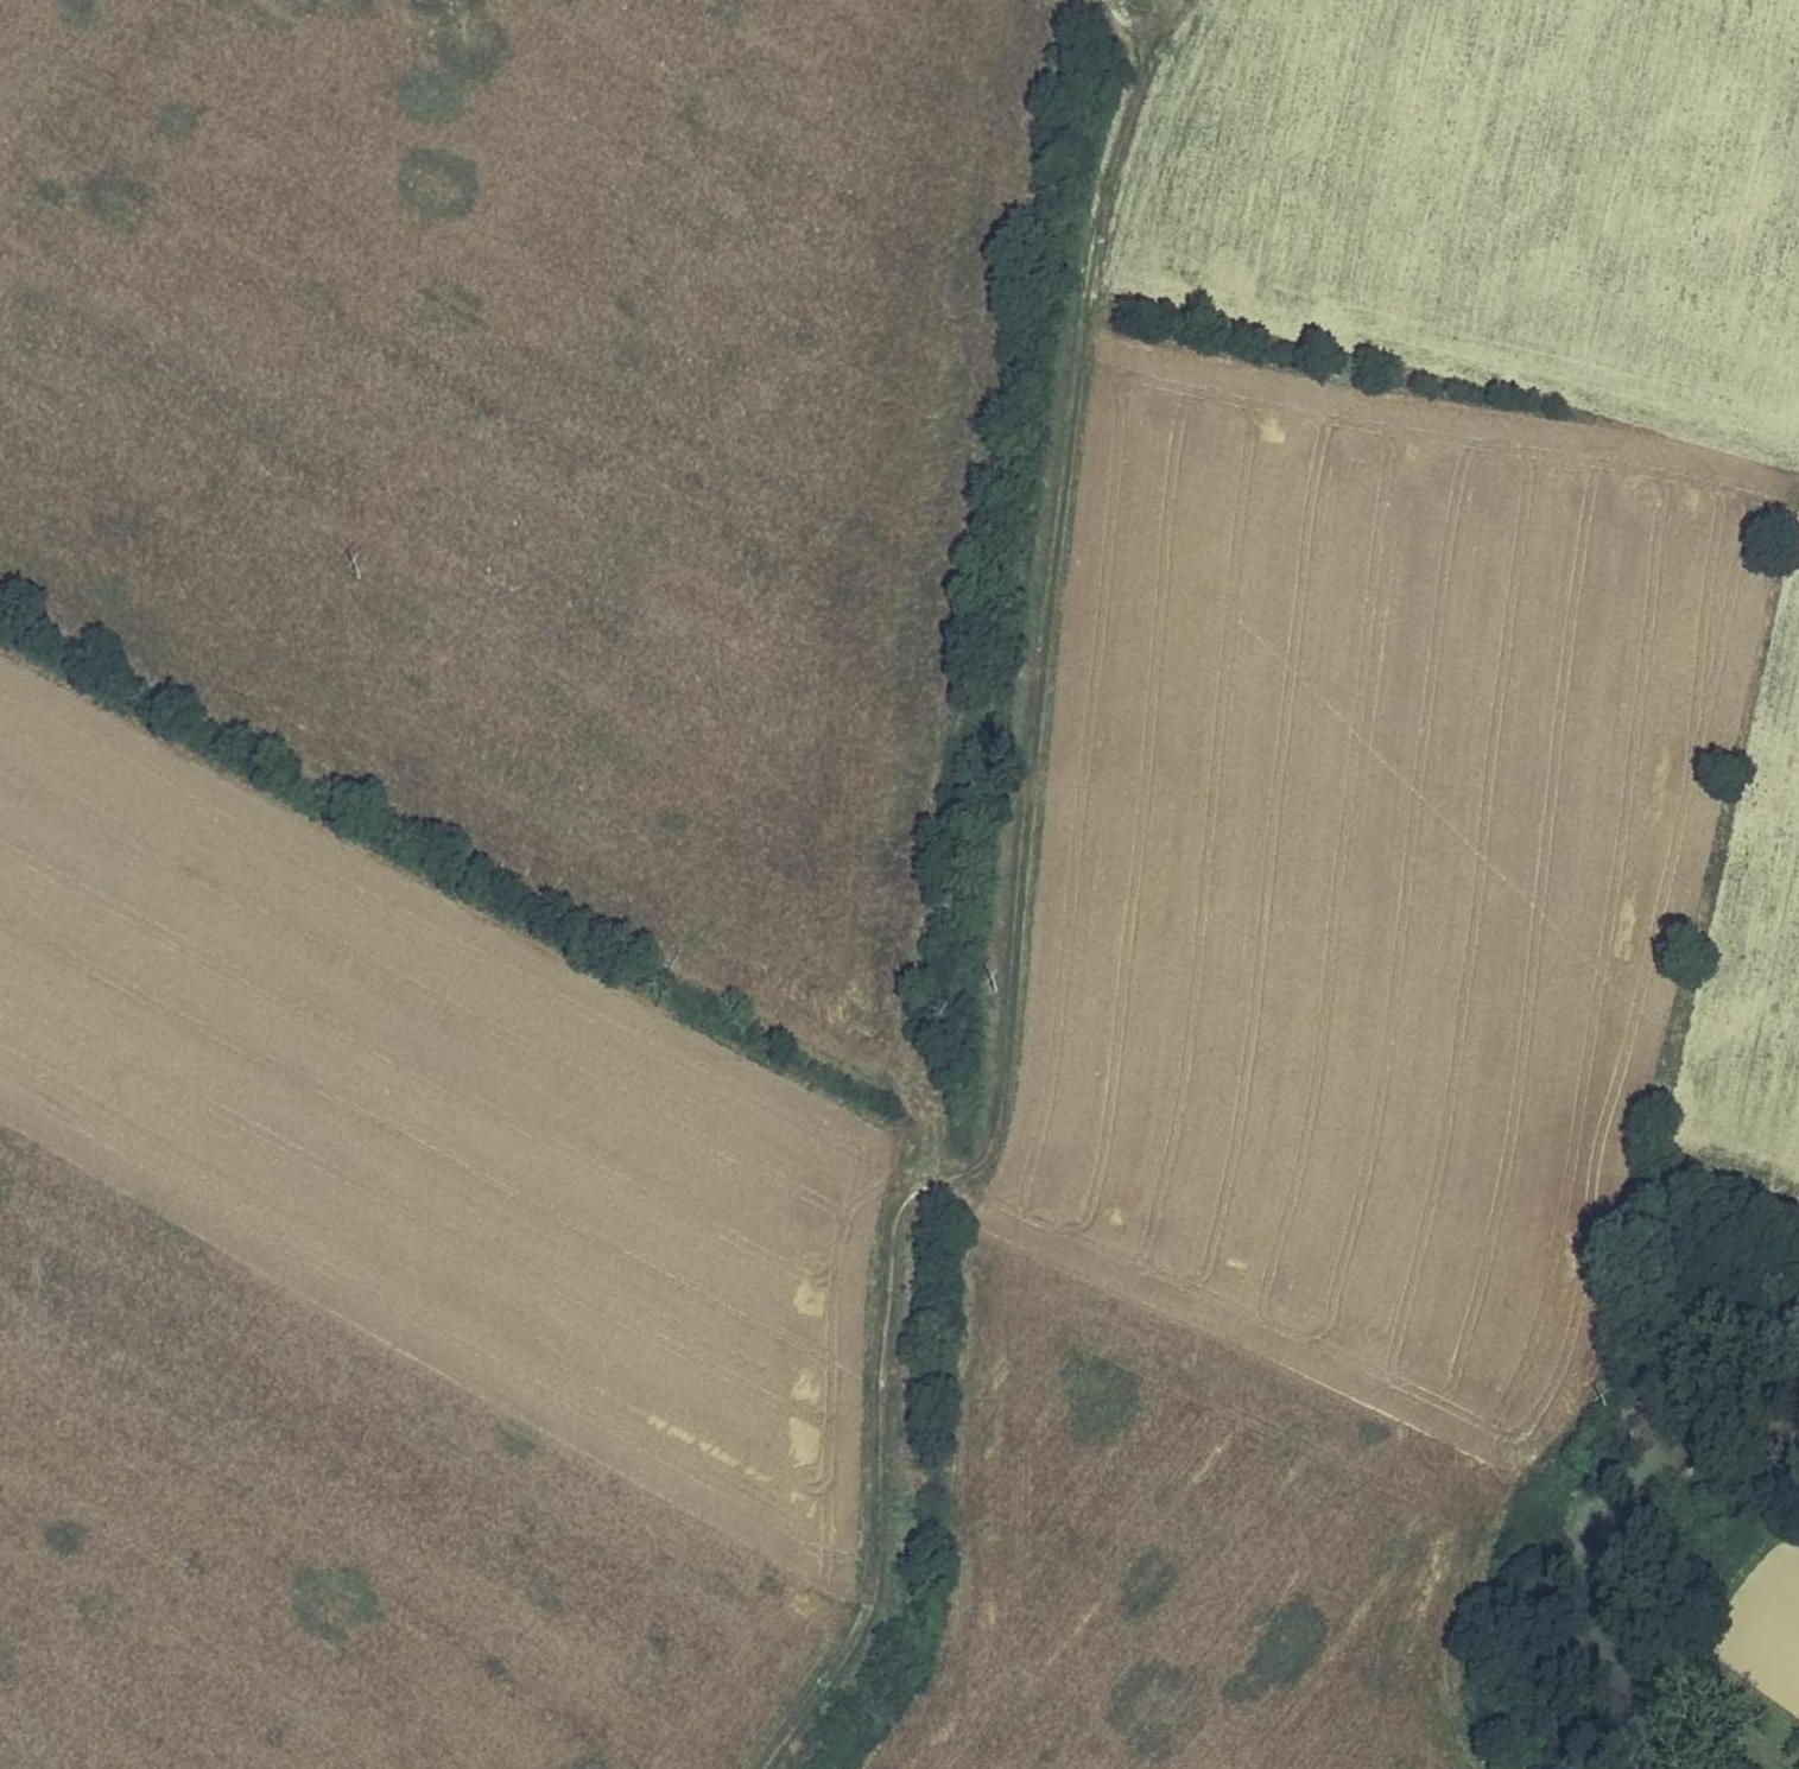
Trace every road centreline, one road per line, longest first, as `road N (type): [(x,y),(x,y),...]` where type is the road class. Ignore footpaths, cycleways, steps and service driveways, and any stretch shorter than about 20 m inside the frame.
road 1 (track): [(1117,0),(1144,58),(1103,188),(1064,420),(1005,1110),(992,1154),(973,1171),(912,1185),(895,1211),(871,1590),(857,1646),(764,1768)]

